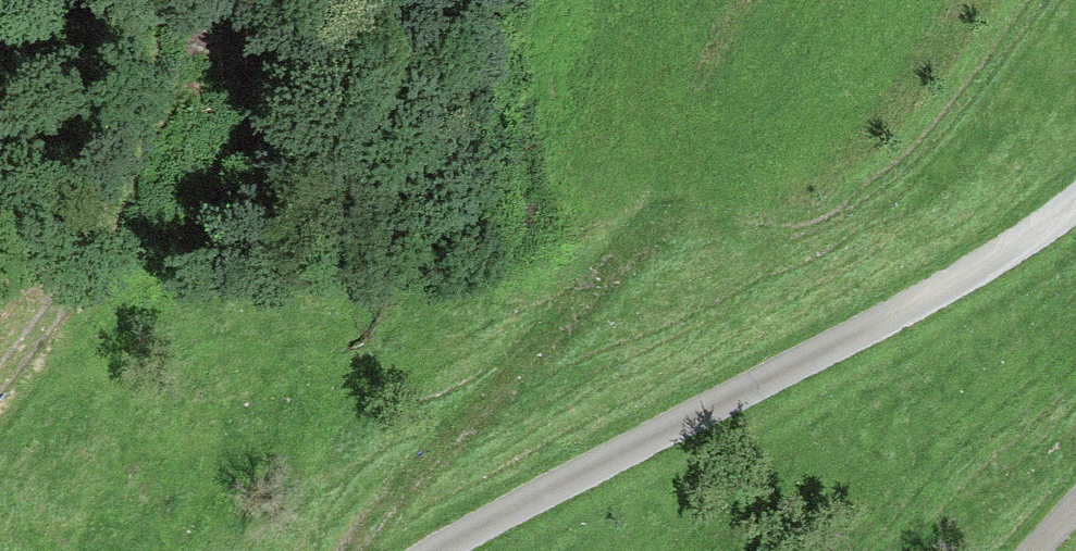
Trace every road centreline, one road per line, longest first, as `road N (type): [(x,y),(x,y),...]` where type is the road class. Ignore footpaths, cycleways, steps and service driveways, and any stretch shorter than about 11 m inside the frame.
road 1 (track): [(443,550),(968,273),(1075,198)]
road 2 (track): [(358,550),(398,495),(677,190)]
road 3 (track): [(0,374),(67,291),(139,169)]

